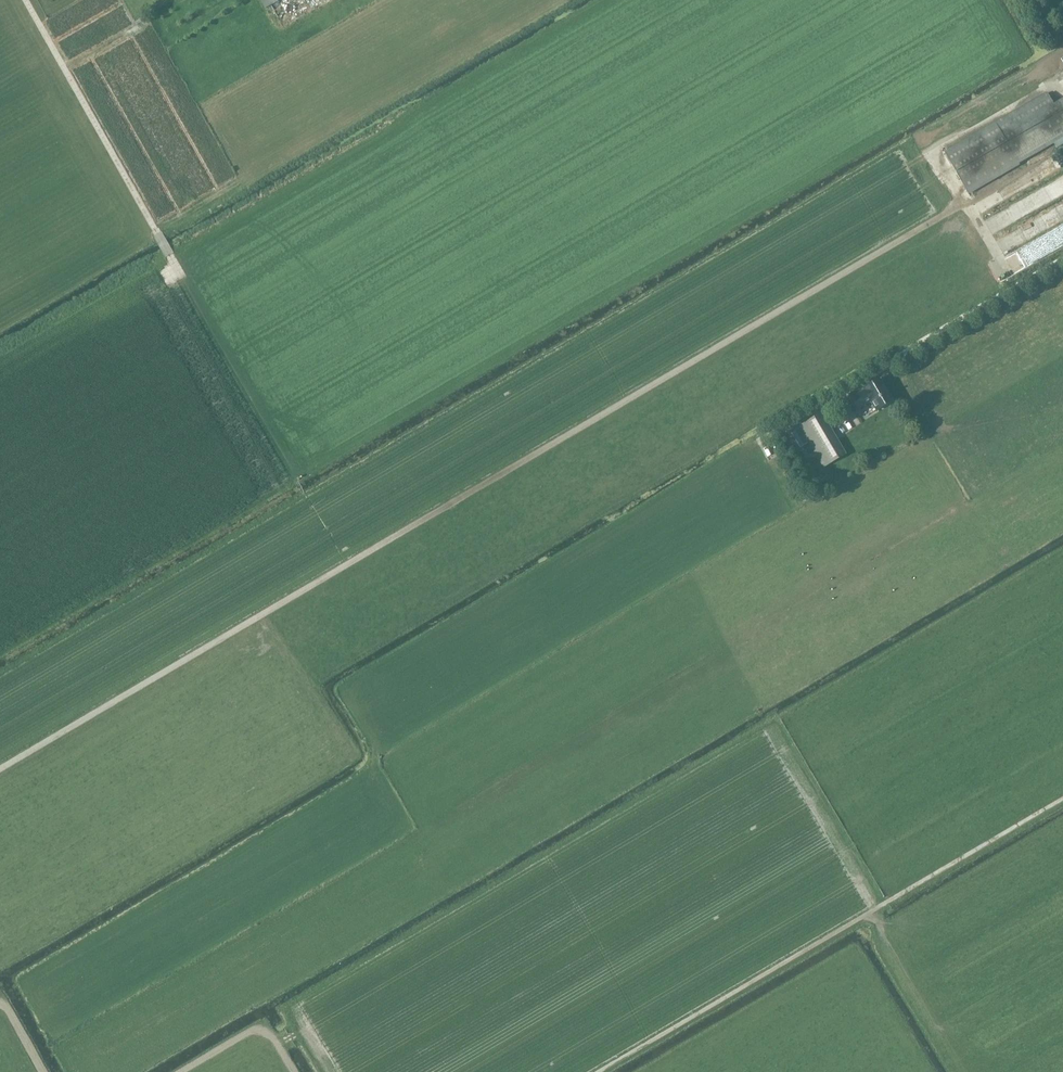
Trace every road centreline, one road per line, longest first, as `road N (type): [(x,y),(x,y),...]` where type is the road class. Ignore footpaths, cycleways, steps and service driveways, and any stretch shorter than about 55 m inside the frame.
road 1 (track): [(25,0),(174,276)]

